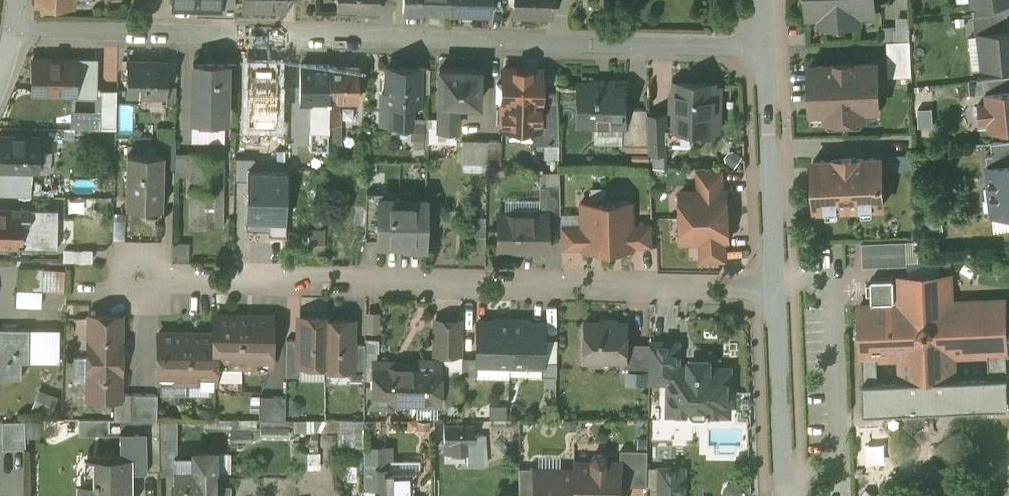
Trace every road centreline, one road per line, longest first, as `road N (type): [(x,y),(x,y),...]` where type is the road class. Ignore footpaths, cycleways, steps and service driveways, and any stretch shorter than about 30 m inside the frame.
road 1 (residential): [(12,30),(768,49)]
road 2 (residential): [(777,289),(127,277)]
road 3 (residential): [(777,289),(768,49)]
road 4 (residential): [(790,495),(777,289)]

